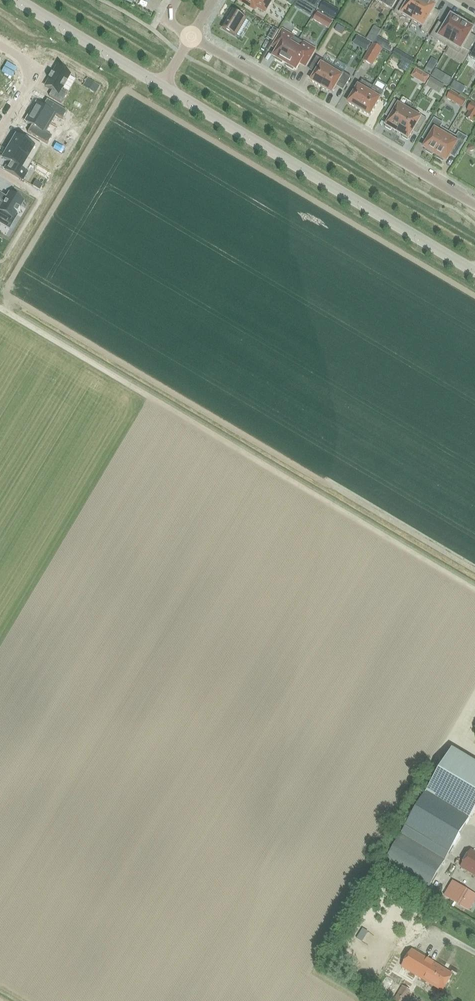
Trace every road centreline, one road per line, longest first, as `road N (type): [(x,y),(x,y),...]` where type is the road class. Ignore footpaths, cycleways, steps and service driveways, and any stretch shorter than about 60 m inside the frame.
road 1 (unclassified): [(474,272),(162,86)]
road 2 (residential): [(474,205),(191,36)]
road 3 (unclassified): [(162,86),(17,0)]

